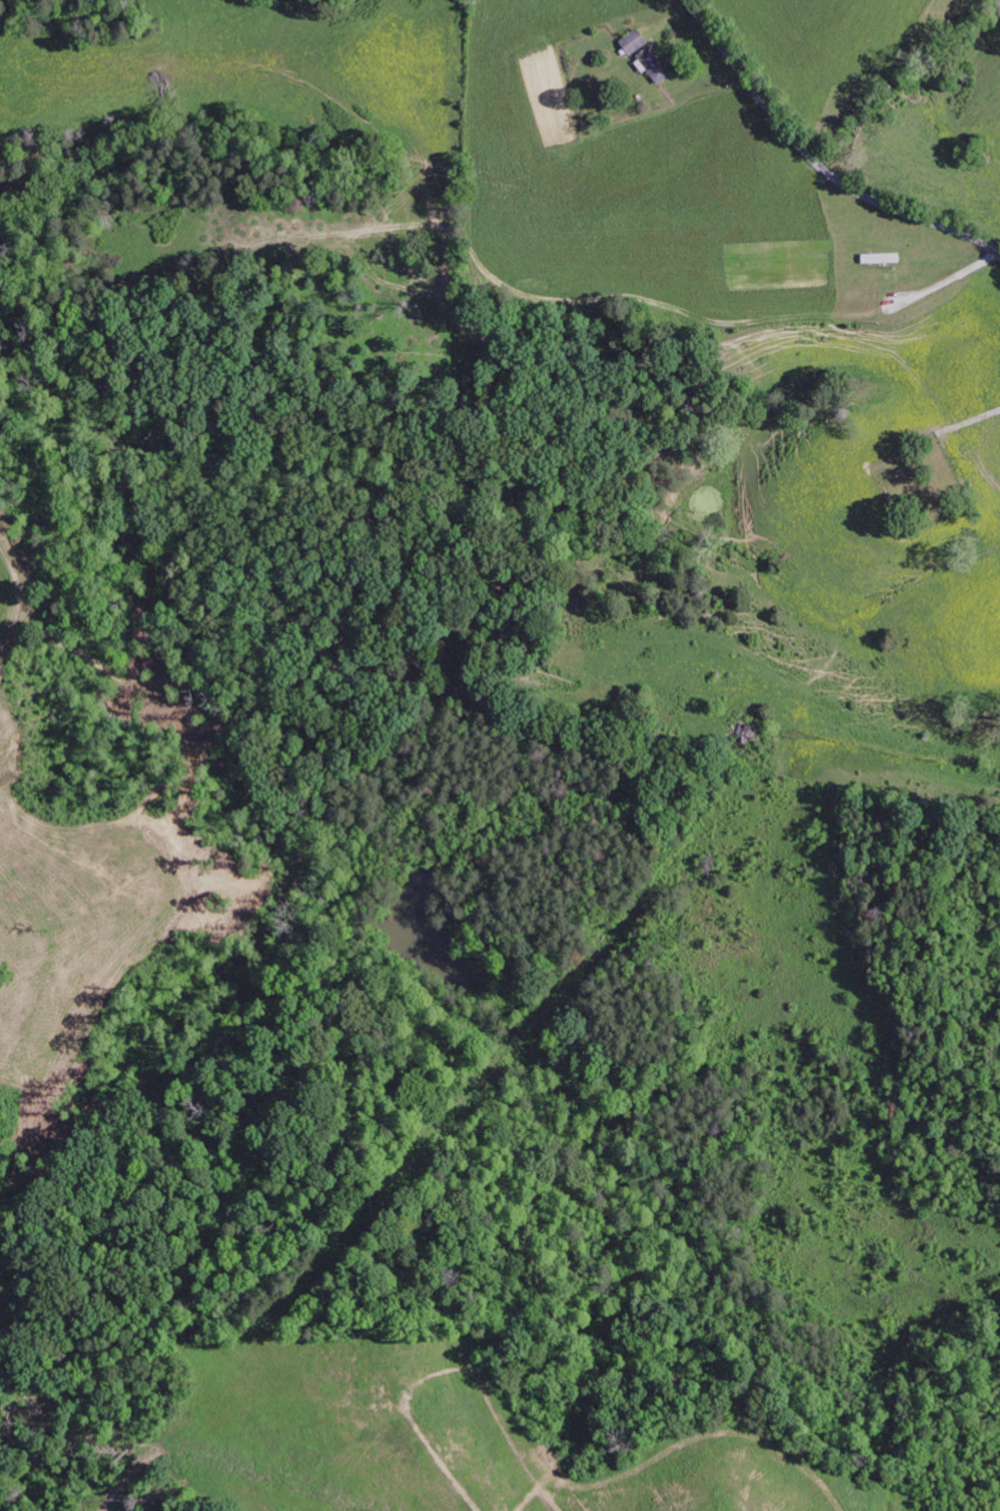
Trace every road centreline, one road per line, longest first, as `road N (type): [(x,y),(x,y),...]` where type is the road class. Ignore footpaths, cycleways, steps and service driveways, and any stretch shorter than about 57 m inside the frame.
road 1 (residential): [(999,254),(866,198),(818,164),(685,0)]

